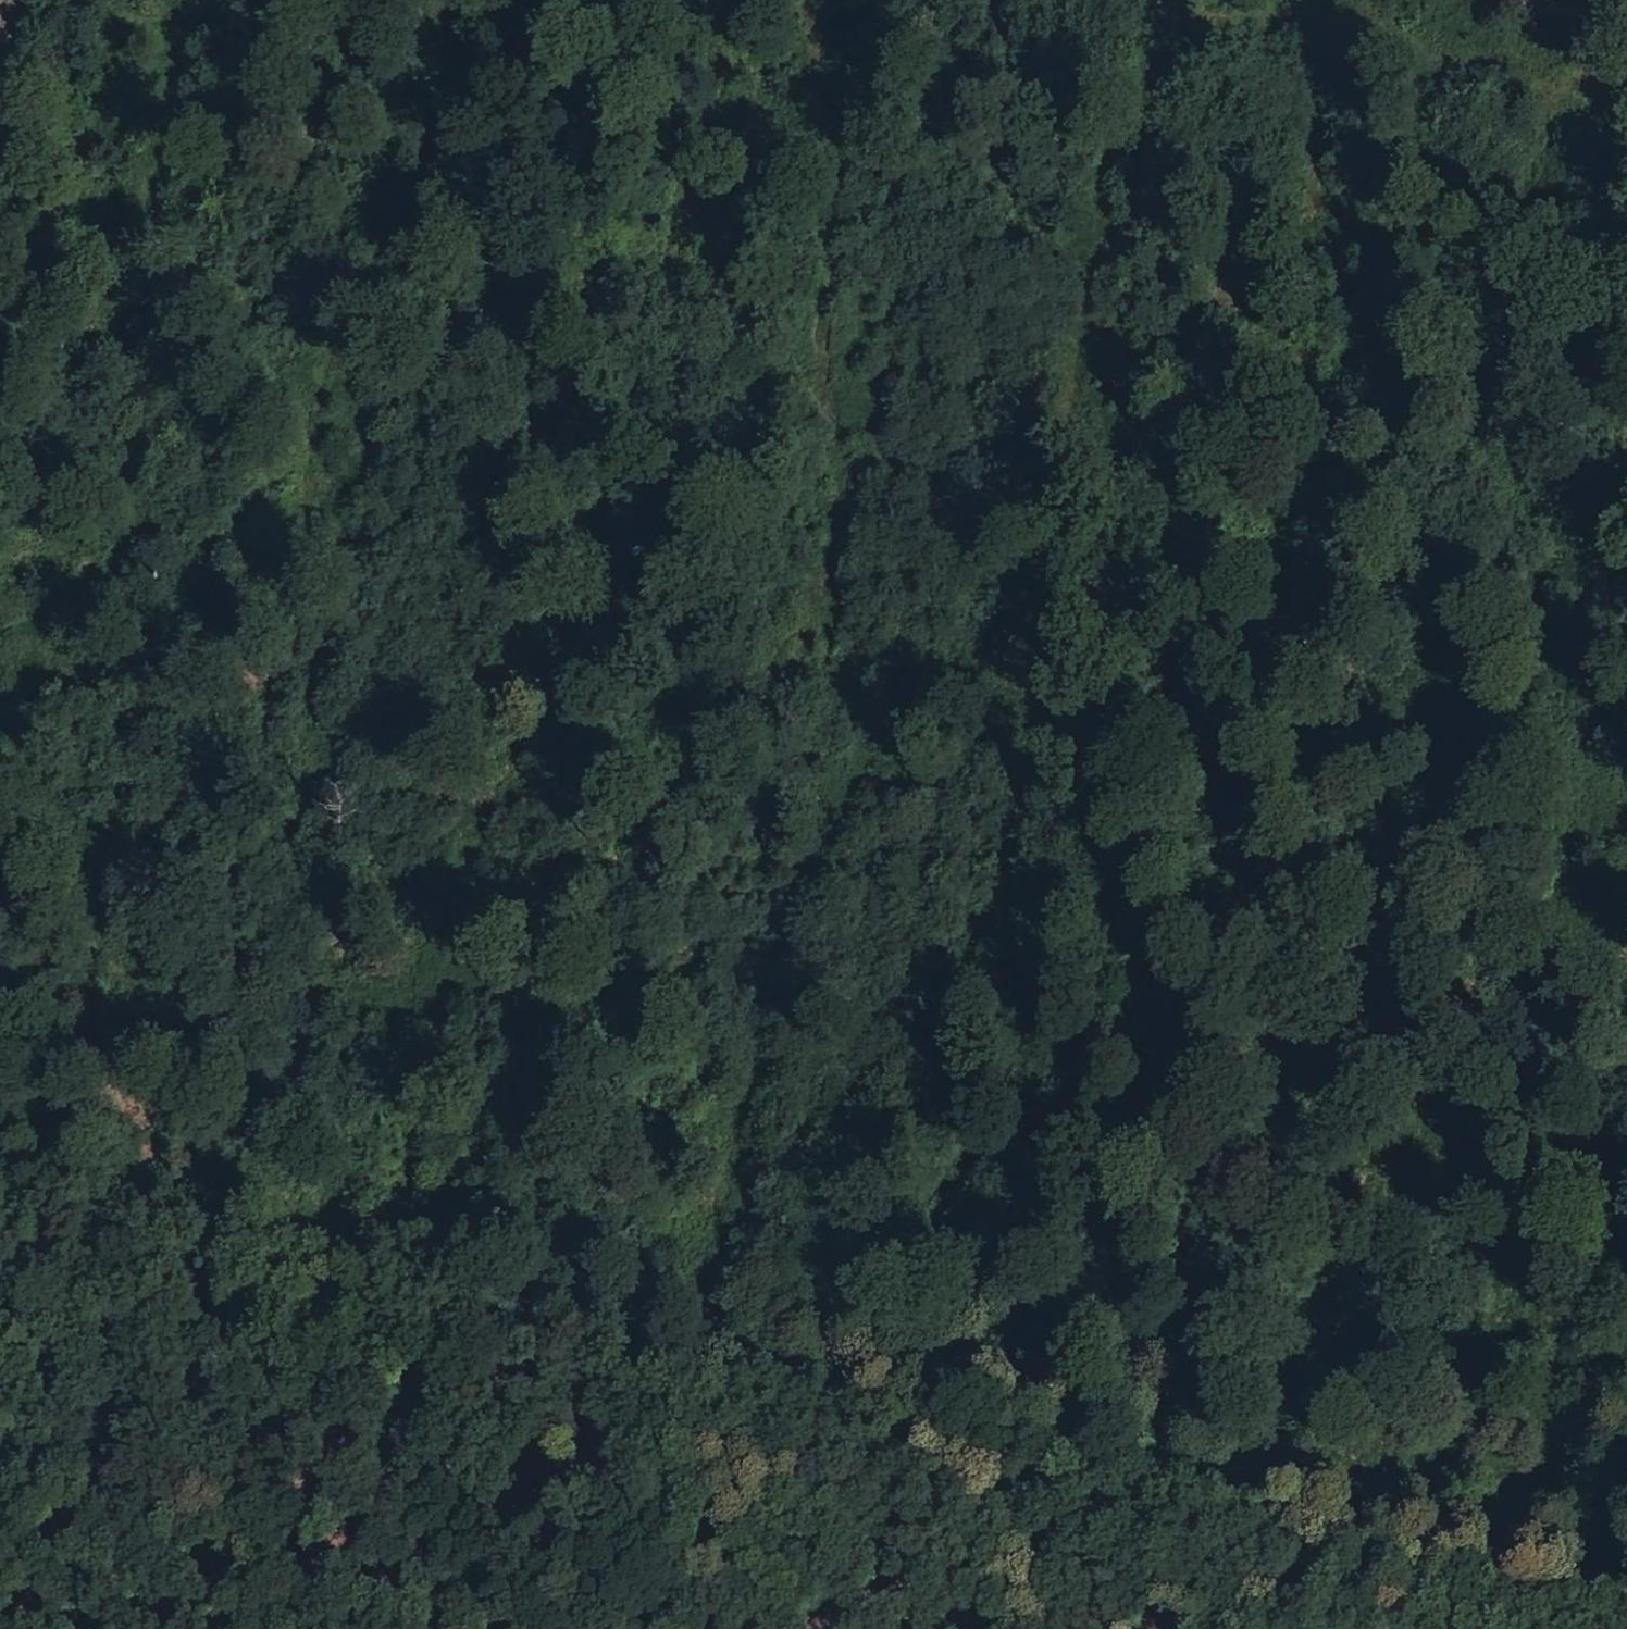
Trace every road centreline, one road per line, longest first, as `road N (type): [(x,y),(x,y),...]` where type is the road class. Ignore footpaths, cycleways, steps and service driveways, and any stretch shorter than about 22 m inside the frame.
road 1 (track): [(1626,1608),(0,1149)]

